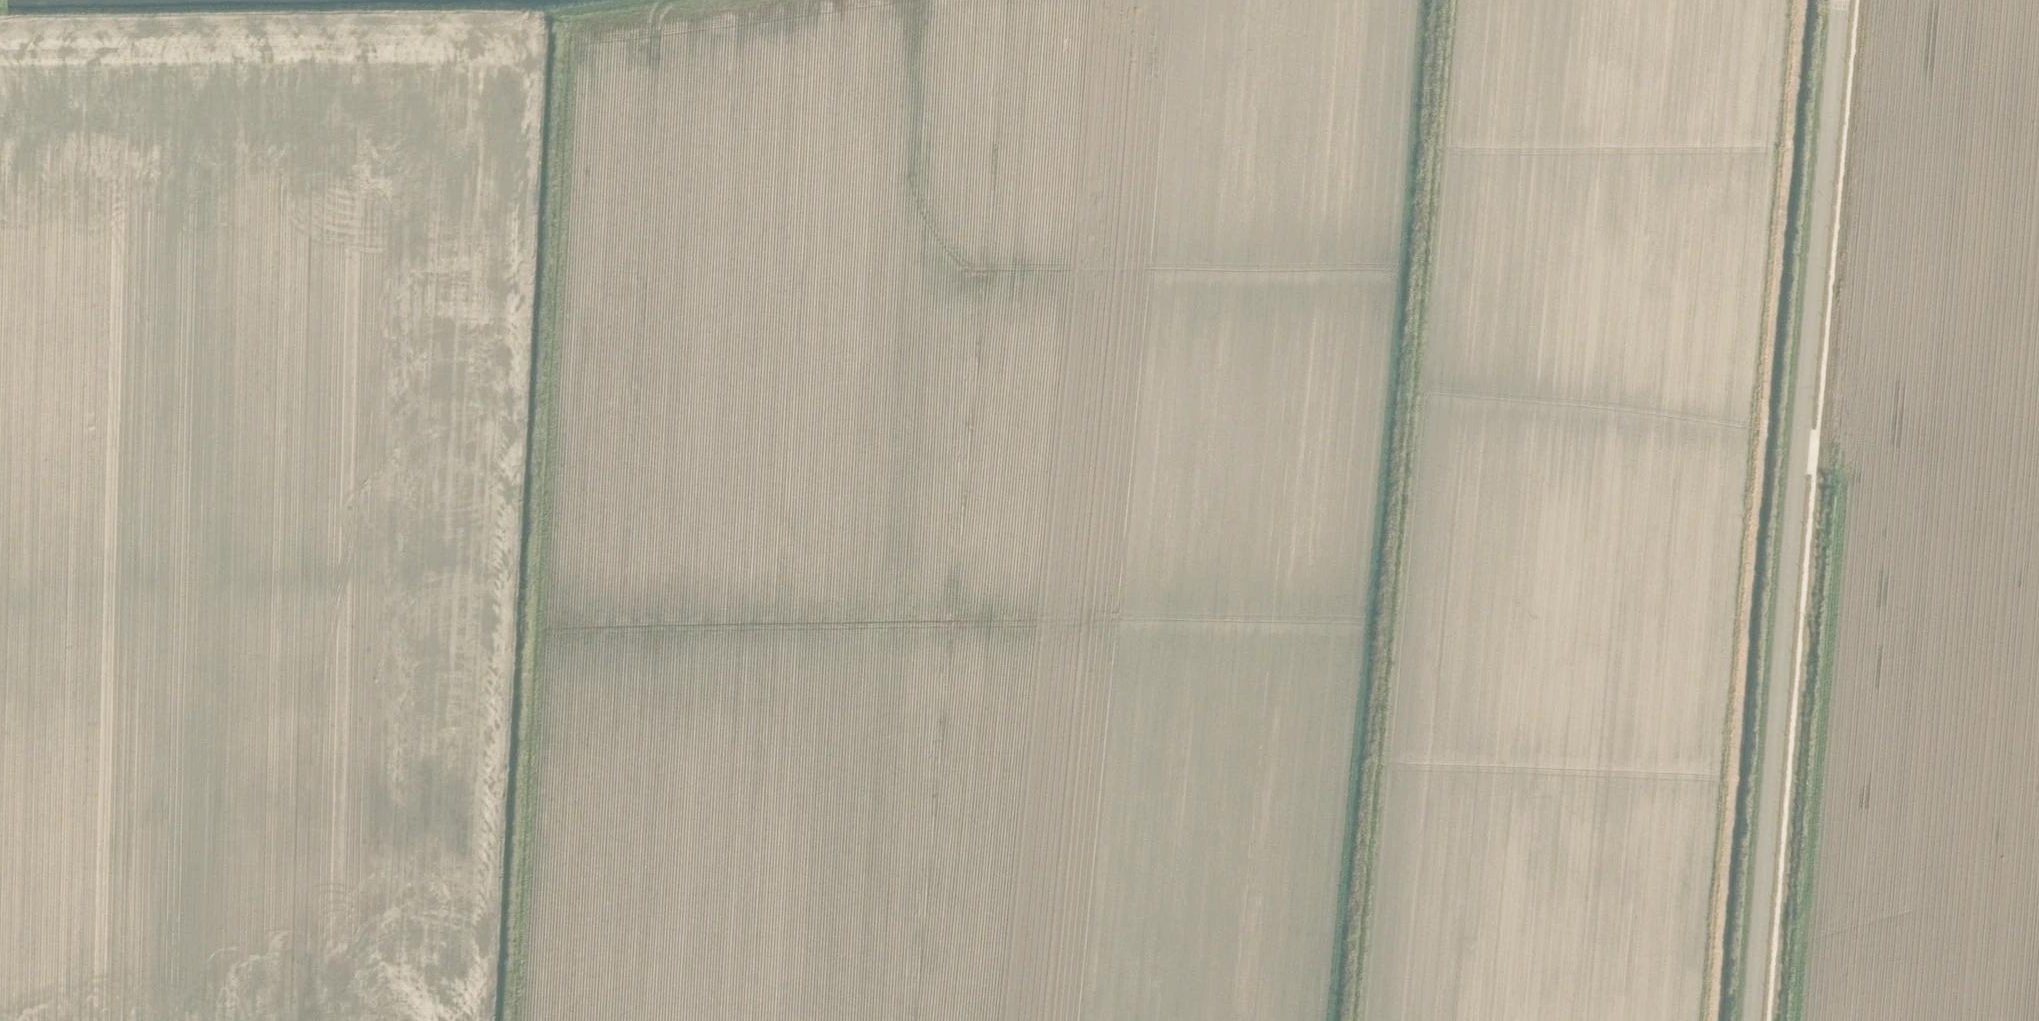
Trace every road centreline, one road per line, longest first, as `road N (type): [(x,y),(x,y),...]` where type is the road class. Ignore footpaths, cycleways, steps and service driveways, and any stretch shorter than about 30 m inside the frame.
road 1 (tertiary): [(1753,1020),(1843,0)]

